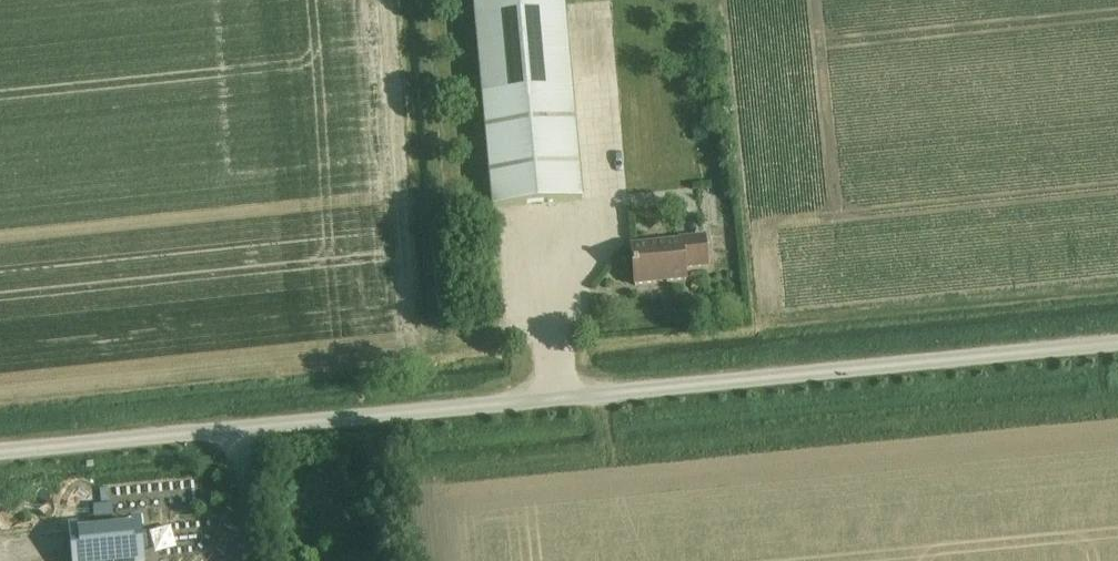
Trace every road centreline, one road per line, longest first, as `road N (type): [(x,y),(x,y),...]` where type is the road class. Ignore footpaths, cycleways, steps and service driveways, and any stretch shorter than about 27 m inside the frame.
road 1 (unclassified): [(0,461),(1117,345)]

